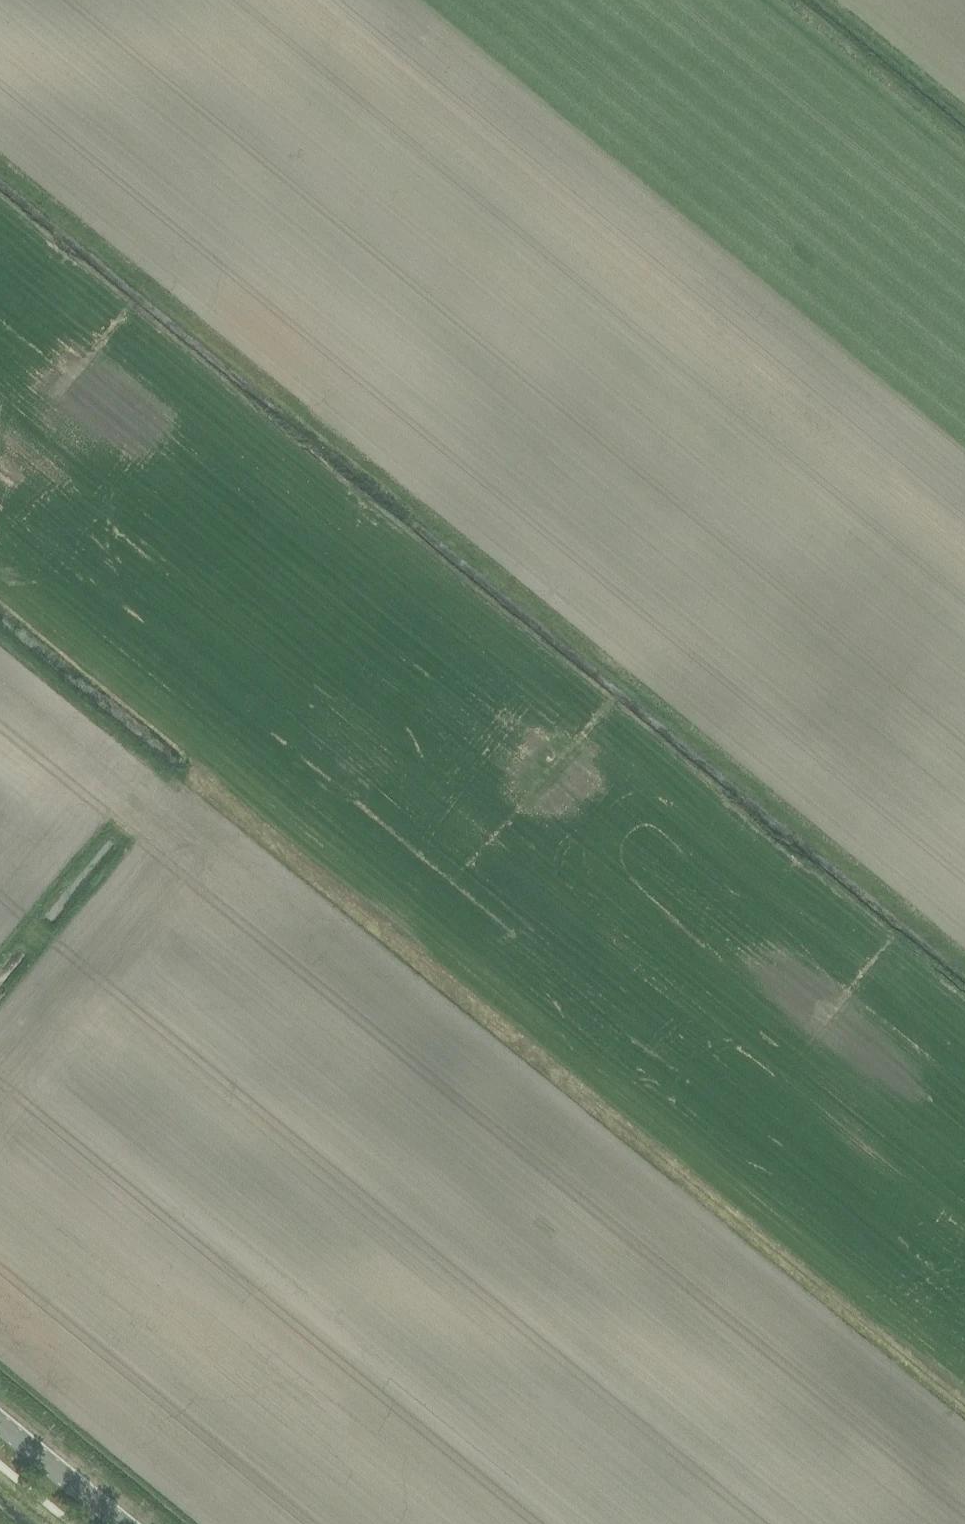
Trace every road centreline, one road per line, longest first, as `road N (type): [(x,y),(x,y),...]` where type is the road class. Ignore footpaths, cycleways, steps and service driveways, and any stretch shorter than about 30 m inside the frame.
road 1 (tertiary): [(115,1523),(0,1431)]

